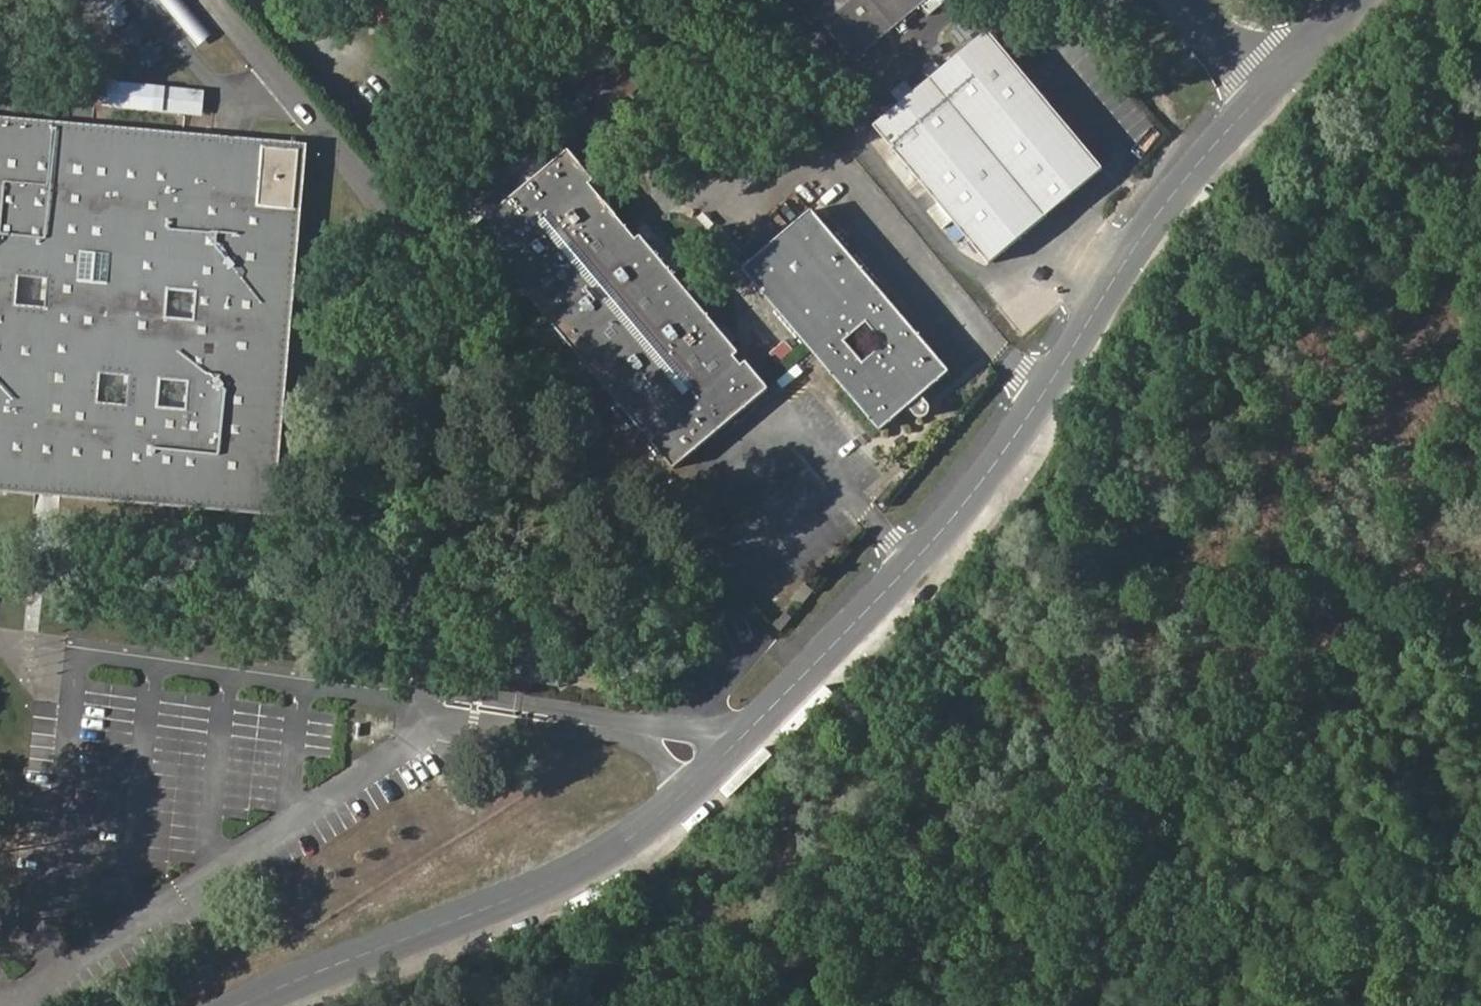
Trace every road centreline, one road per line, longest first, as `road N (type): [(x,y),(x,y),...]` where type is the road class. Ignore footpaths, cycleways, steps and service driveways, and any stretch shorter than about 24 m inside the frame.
road 1 (unclassified): [(1350,0),(1203,162),(1103,295),(1017,442),(917,568),(692,787),(626,840),(552,881),(249,1005)]

